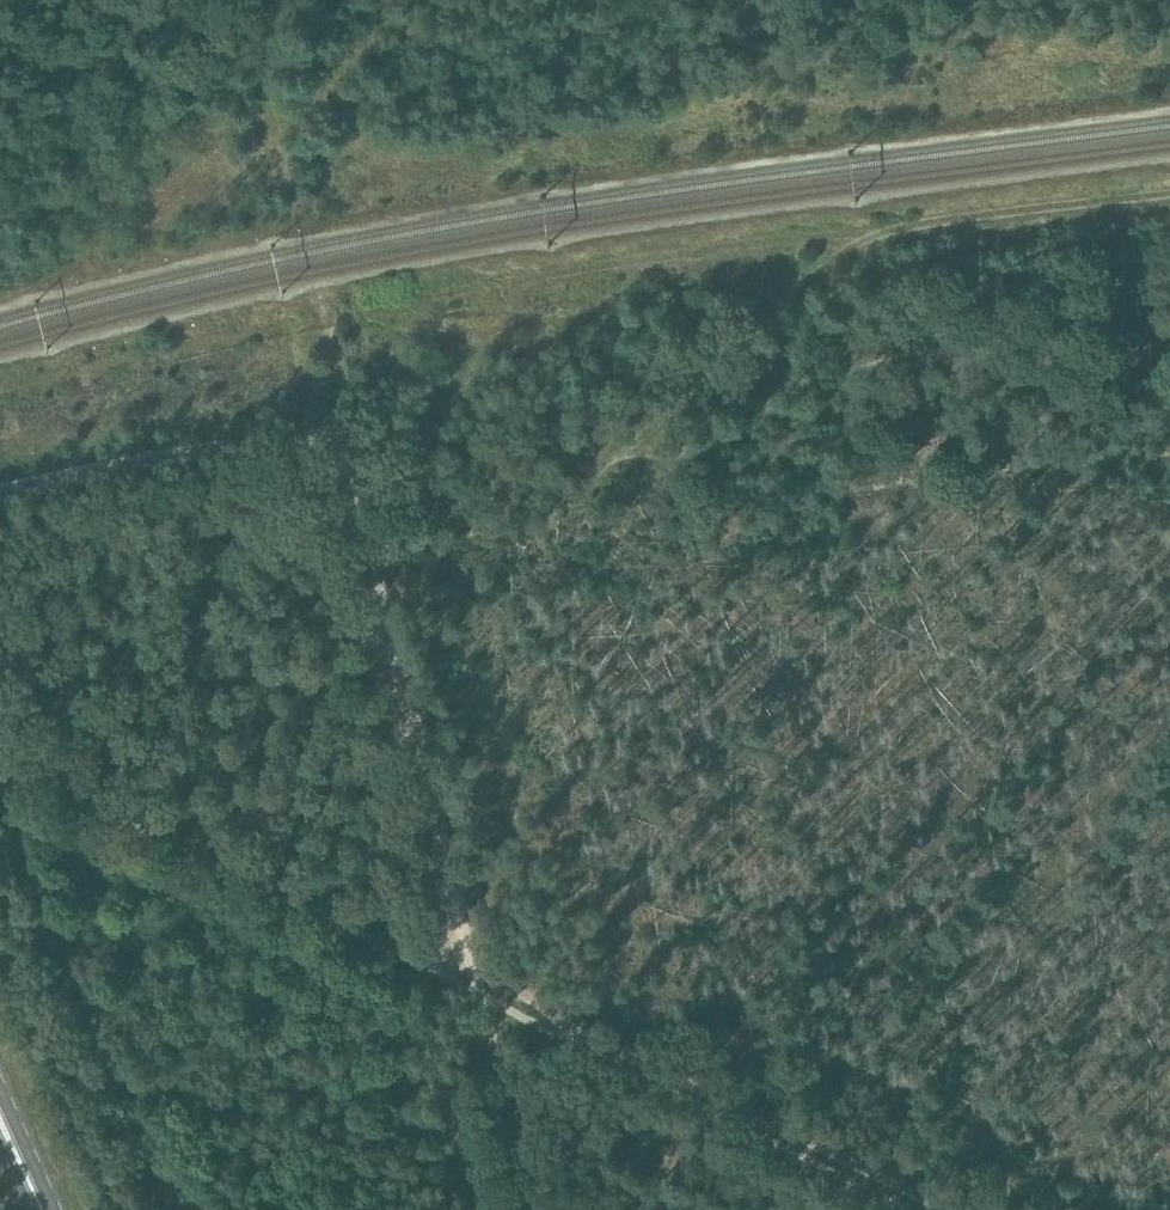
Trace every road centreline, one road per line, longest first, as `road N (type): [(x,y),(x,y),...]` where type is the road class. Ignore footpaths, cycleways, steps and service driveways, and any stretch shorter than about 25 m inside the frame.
road 1 (track): [(1169,195),(899,224),(825,260),(640,441),(613,452)]
road 2 (track): [(488,995),(346,429)]
road 3 (track): [(482,978),(944,1209)]
road 4 (track): [(703,452),(613,452),(346,429)]
road 5 (unclassified): [(0,491),(193,443),(346,429)]
road 6 (track): [(488,995),(538,1209)]
road 7 (track): [(346,429),(324,302)]
road 8 (primary): [(47,1209),(0,1096)]

